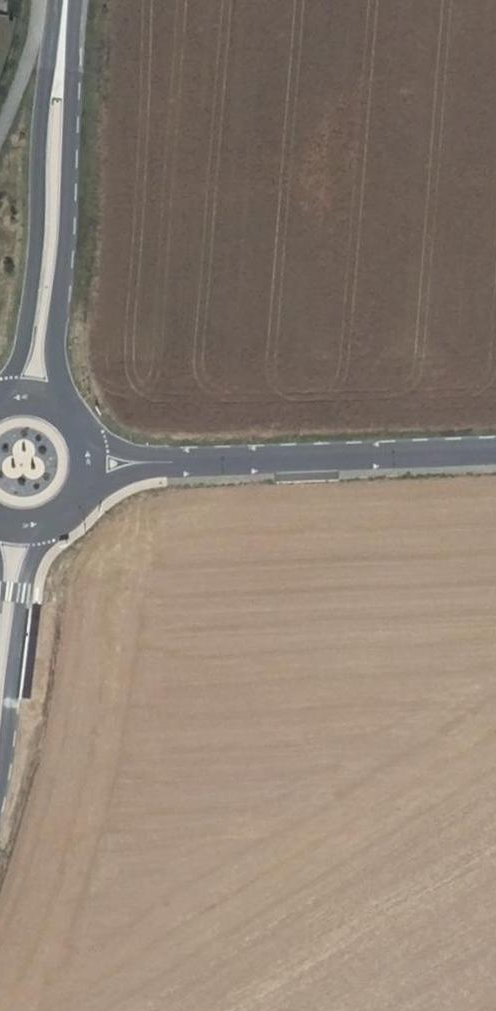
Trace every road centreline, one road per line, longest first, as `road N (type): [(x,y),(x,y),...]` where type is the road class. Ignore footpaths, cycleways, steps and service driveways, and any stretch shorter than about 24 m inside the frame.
road 1 (secondary): [(72,417),(54,362),(71,195),(73,53),(64,13)]
road 2 (secondary): [(64,13),(44,79),(24,345),(0,395)]
road 3 (unclassified): [(495,449),(157,462)]
road 4 (secondary): [(0,778),(28,567),(54,523)]

